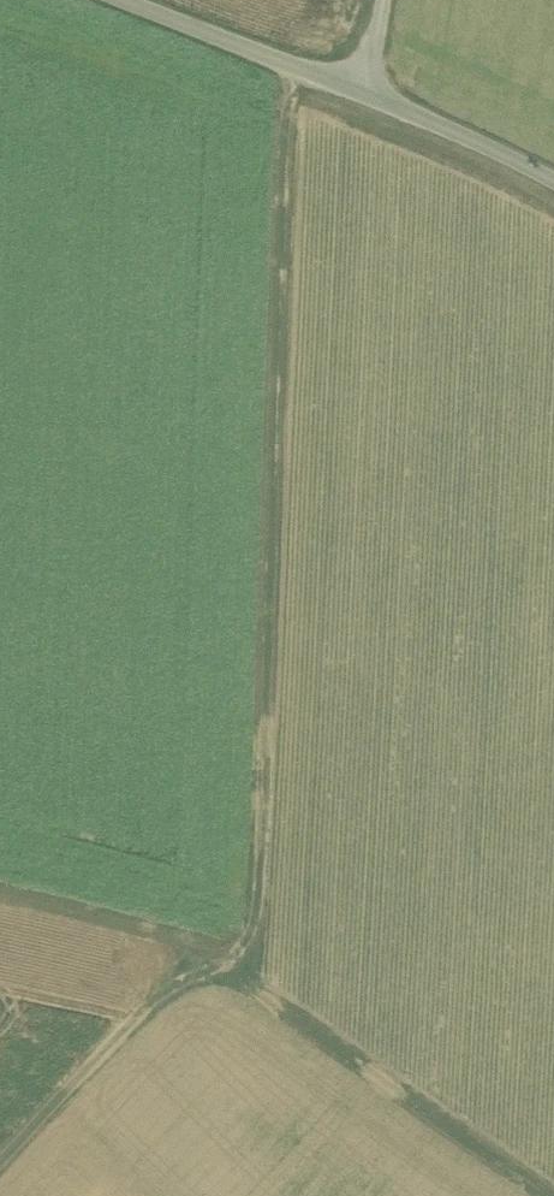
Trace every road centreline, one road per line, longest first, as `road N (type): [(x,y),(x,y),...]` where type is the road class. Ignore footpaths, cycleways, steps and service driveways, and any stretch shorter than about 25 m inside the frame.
road 1 (track): [(286,67),(256,932)]
road 2 (unclassified): [(114,0),(366,97)]
road 3 (unclassified): [(366,97),(553,183)]

